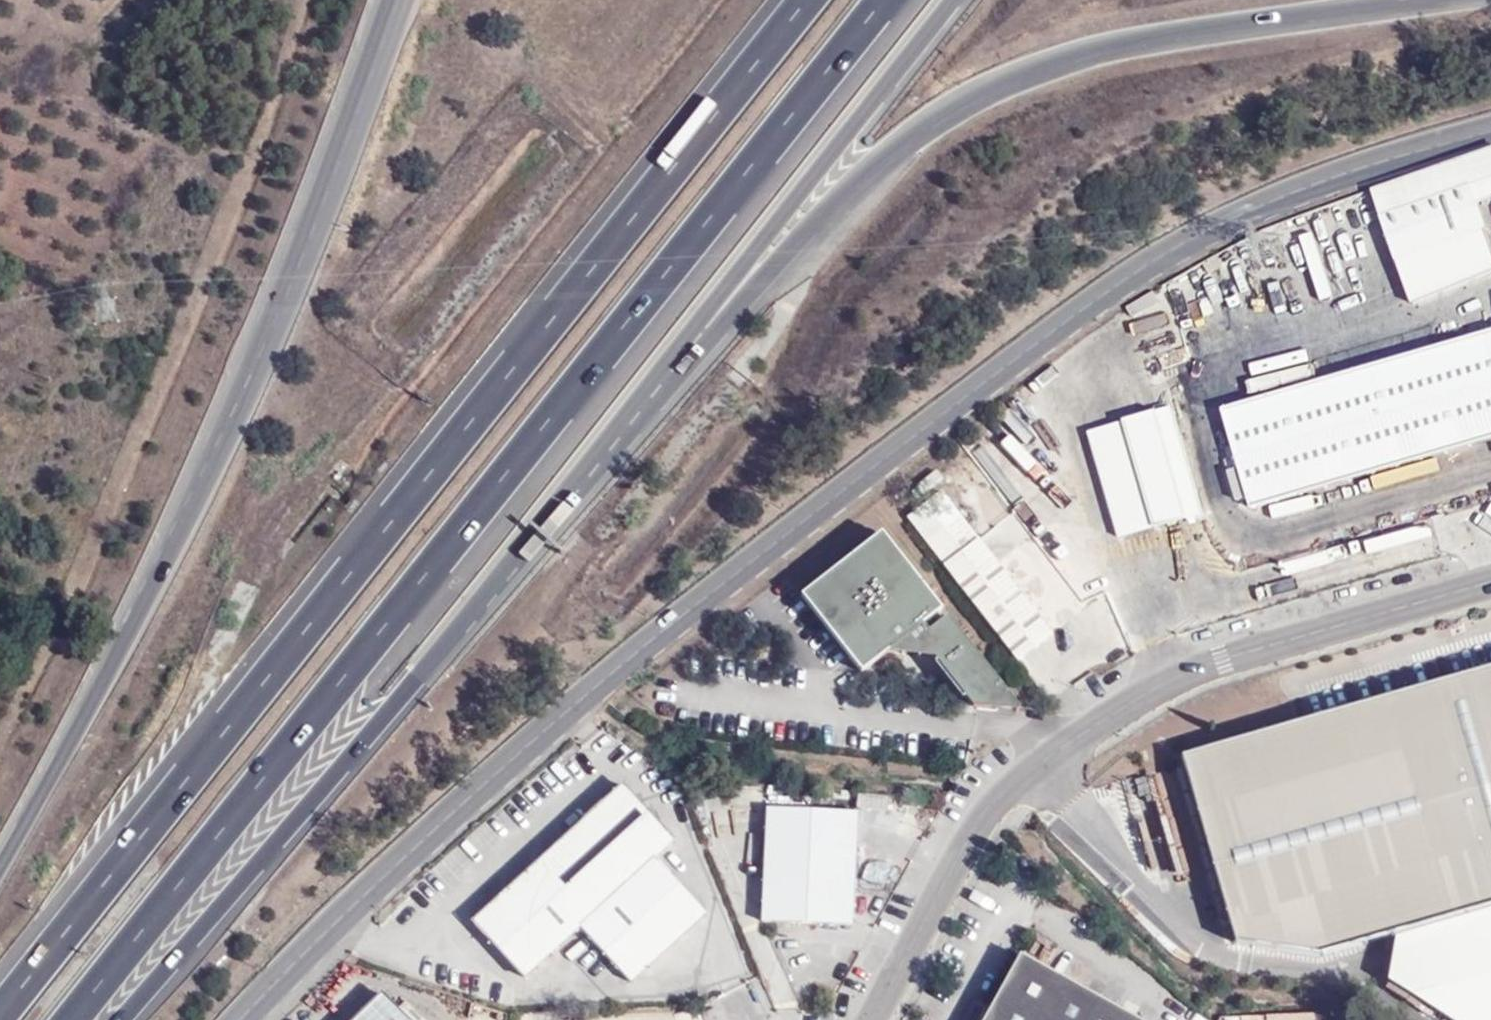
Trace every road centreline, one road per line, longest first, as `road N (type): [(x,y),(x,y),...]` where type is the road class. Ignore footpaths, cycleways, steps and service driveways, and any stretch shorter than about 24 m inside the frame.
road 1 (tertiary): [(1490,127),(1316,181),(1196,235),(1083,305),(508,763),(324,928),(236,1019)]
road 2 (motorway): [(69,1019),(882,0)]
road 3 (motorway): [(809,0),(0,1010)]
road 4 (motorway): [(538,527),(857,182),(978,90),(1056,56),(1411,0)]
road 5 (motorway): [(377,52),(250,387),(174,545),(0,869)]
road 6 (unclassified): [(869,1019),(987,811),(1049,753),(1135,697),(1221,661),(1490,580)]
road 7 (motorway): [(538,527),(954,0)]
road 8 (motorway): [(121,1019),(538,527)]

